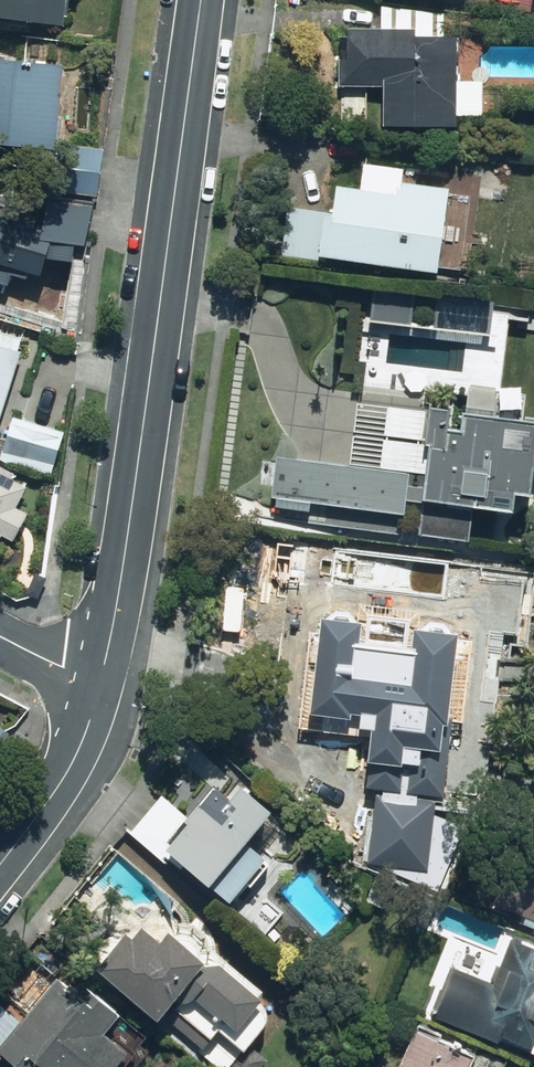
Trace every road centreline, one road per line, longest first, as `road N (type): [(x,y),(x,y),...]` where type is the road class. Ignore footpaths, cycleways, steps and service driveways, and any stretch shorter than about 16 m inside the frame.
road 1 (unclassified): [(105,674),(202,0)]
road 2 (unclassified): [(0,863),(68,768),(105,674)]

